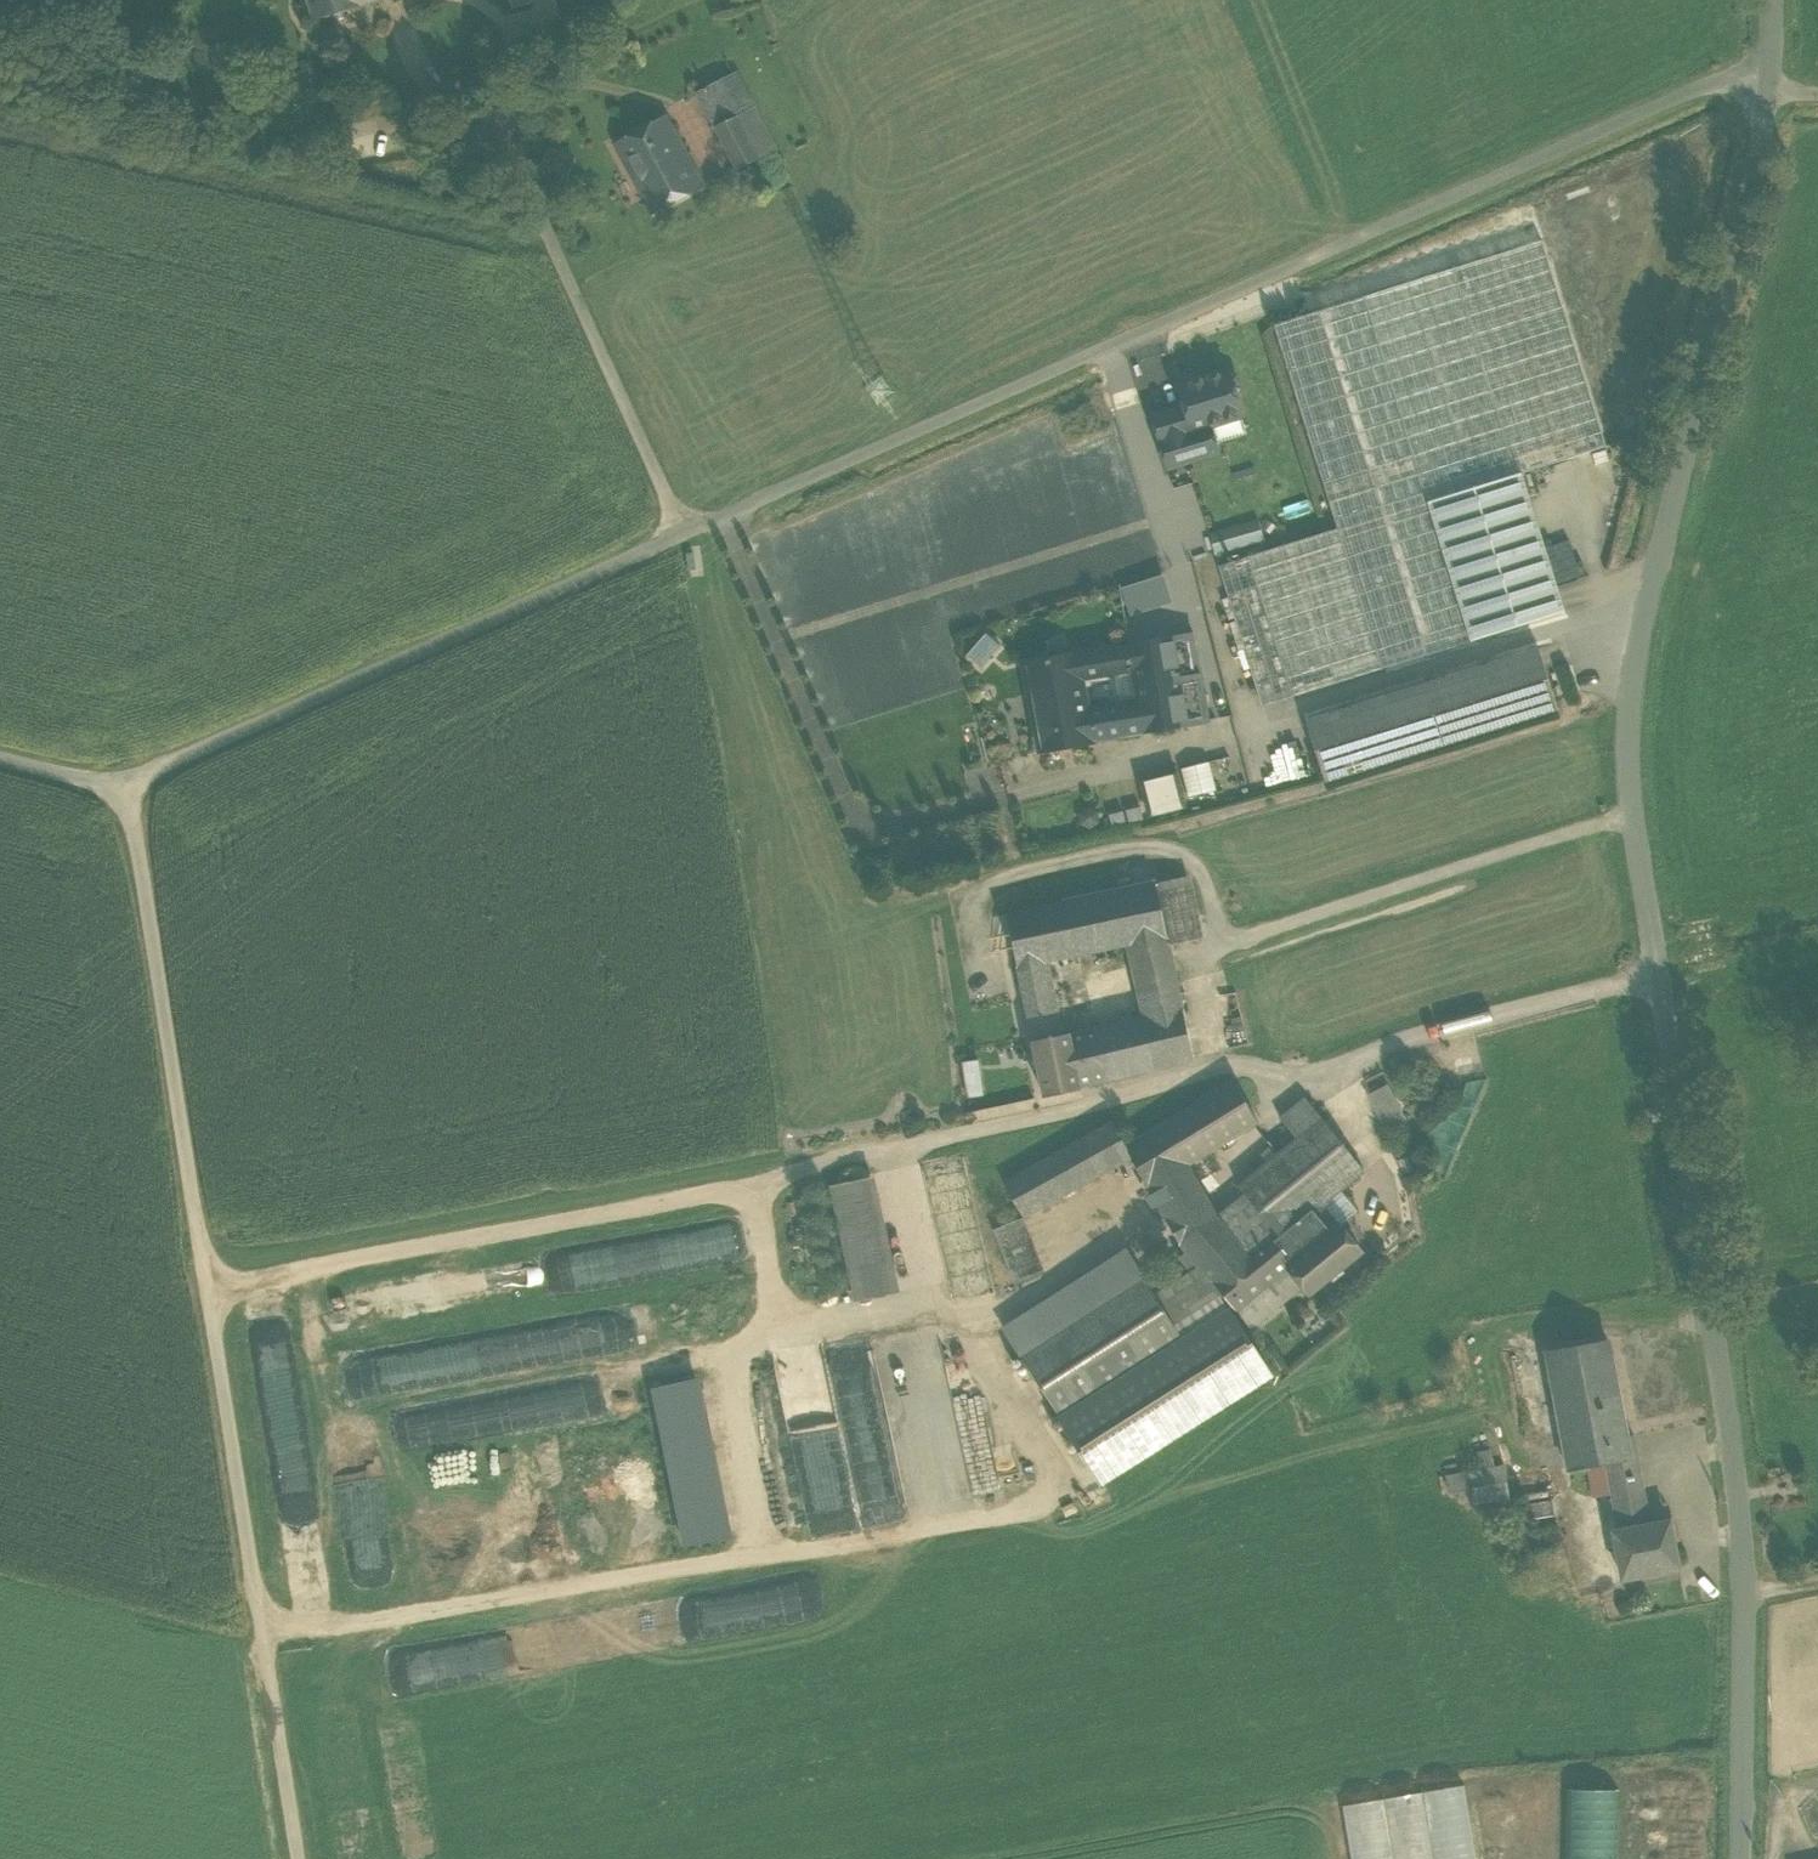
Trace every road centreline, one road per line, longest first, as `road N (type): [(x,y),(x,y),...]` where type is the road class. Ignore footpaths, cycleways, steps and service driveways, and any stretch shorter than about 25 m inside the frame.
road 1 (unclassified): [(117,786),(1702,86),(1770,91)]
road 2 (tertiary): [(1741,1858),(1745,1595),(1737,1476),(1629,743),(1644,617),(1770,91)]
road 3 (unclassified): [(117,786),(135,834),(298,1858)]
road 4 (unclassified): [(0,757),(117,786)]

